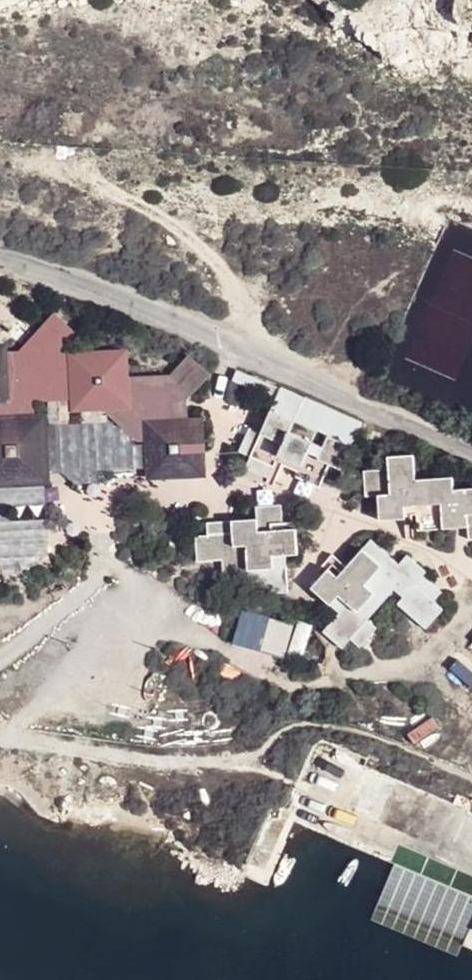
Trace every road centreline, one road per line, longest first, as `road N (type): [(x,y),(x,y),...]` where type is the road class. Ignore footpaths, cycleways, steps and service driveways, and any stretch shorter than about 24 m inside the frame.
road 1 (unclassified): [(471,452),(122,303),(0,261)]
road 2 (track): [(270,364),(192,240),(96,189),(0,163)]
road 3 (unclassified): [(0,656),(94,578),(109,498)]

